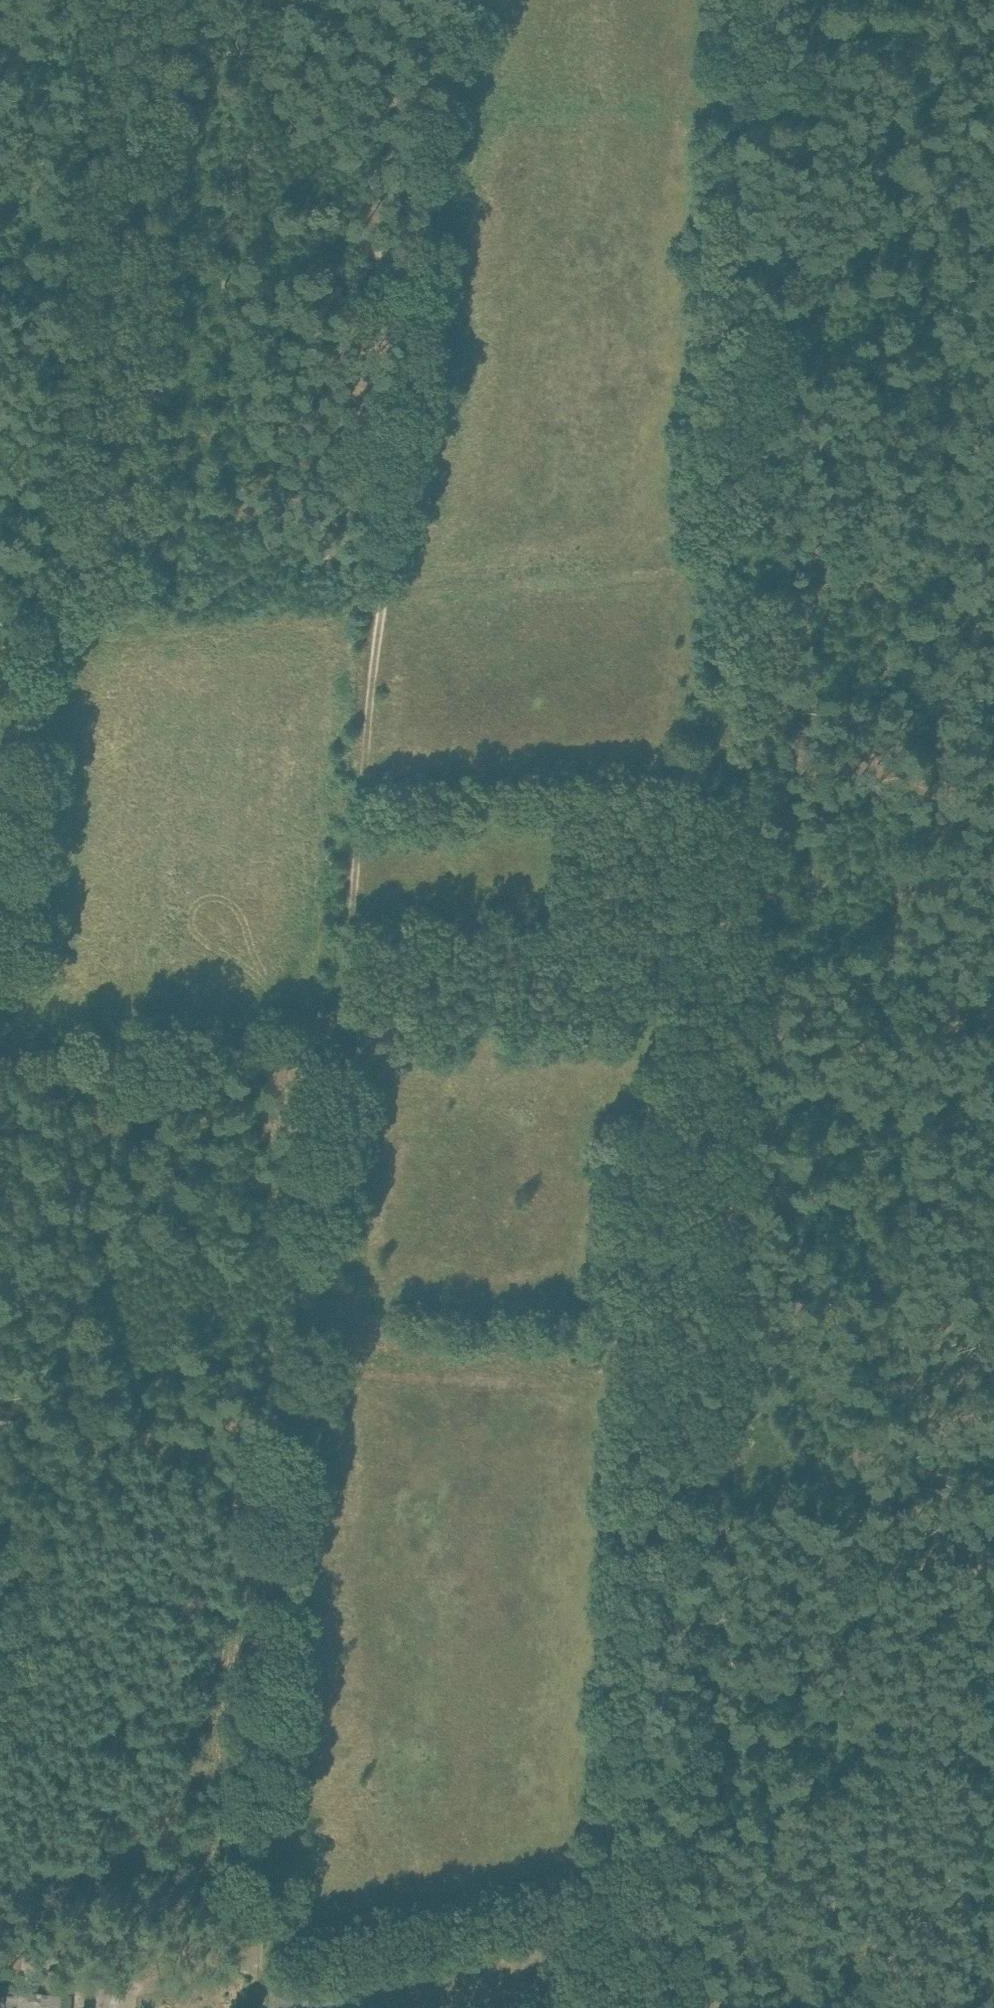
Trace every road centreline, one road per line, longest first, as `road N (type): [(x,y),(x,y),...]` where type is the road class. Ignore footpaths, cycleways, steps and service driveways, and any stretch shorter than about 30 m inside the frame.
road 1 (track): [(311,1439),(451,0)]
road 2 (track): [(311,1439),(269,1954)]

